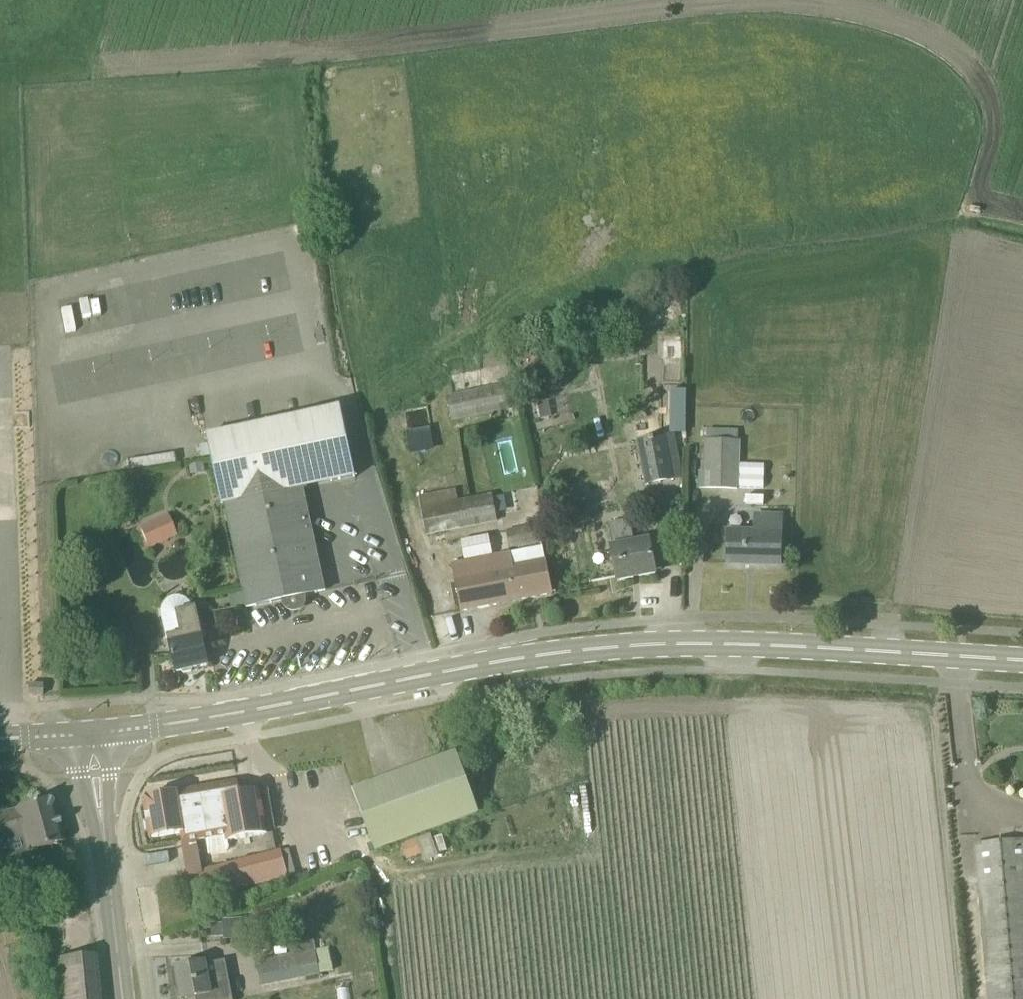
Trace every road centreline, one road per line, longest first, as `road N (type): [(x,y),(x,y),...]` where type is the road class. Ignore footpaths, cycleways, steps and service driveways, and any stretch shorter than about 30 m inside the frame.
road 1 (secondary): [(106,733),(253,713),(498,658),(609,646),(708,643),(1022,664)]
road 2 (secondary): [(122,998),(104,841)]

